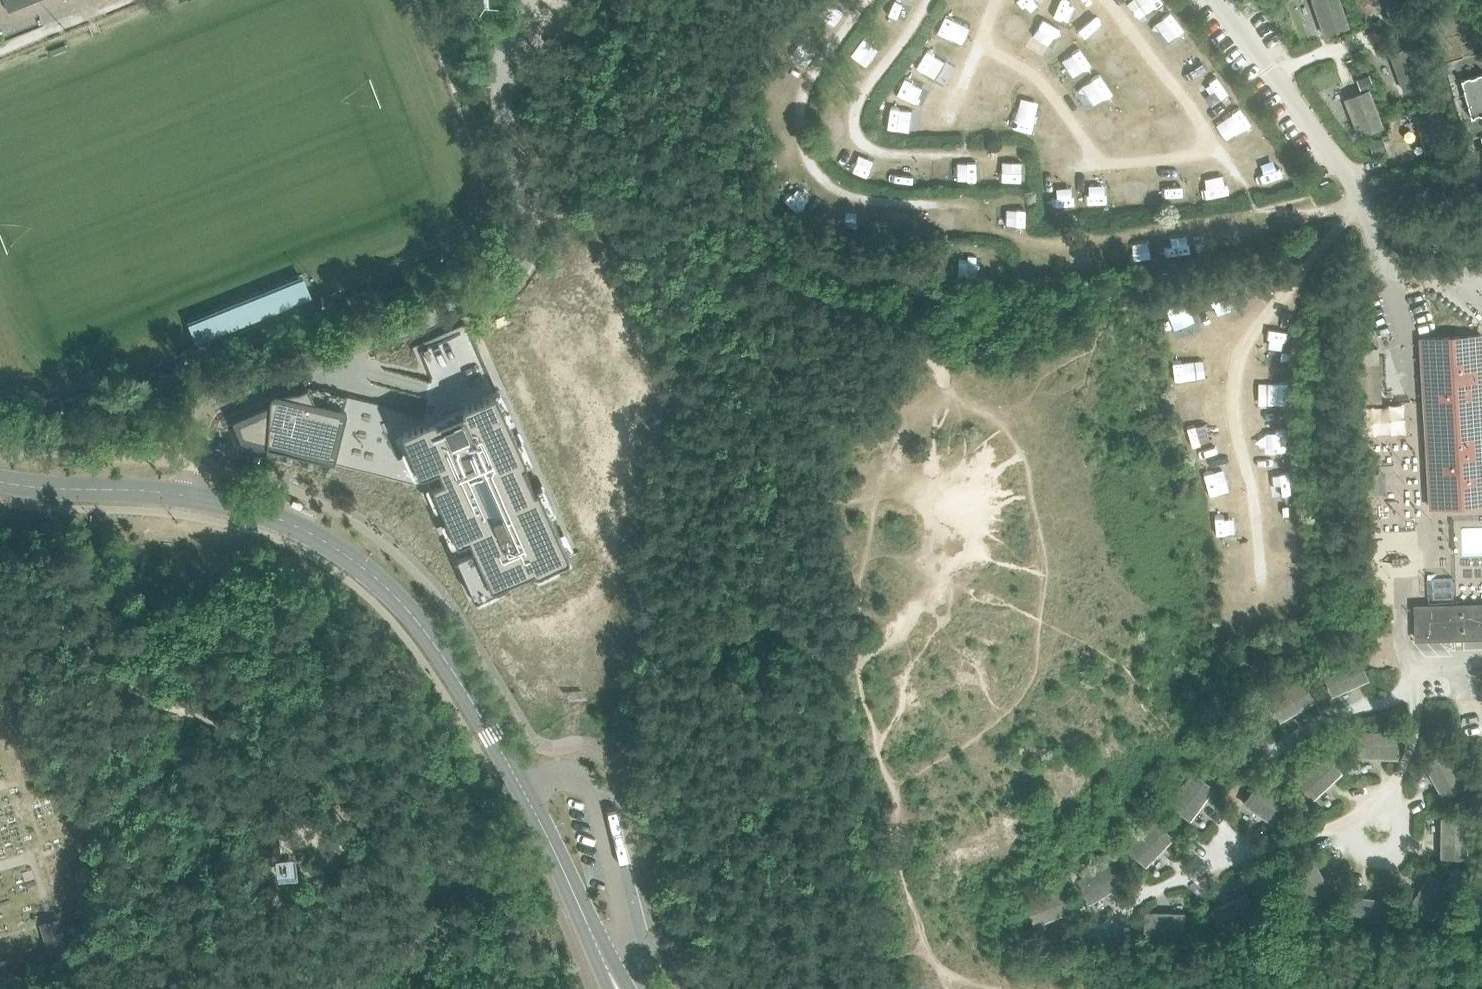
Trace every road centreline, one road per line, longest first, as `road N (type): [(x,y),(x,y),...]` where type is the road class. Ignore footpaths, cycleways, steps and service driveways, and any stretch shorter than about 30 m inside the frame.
road 1 (unclassified): [(197,497),(201,437),(217,406),(493,298),(524,269),(536,206),(503,91),(509,45),(528,0)]
road 2 (secondary): [(619,988),(523,786),(402,602),(300,528),(197,497)]
road 3 (secondary): [(197,497),(0,482)]

